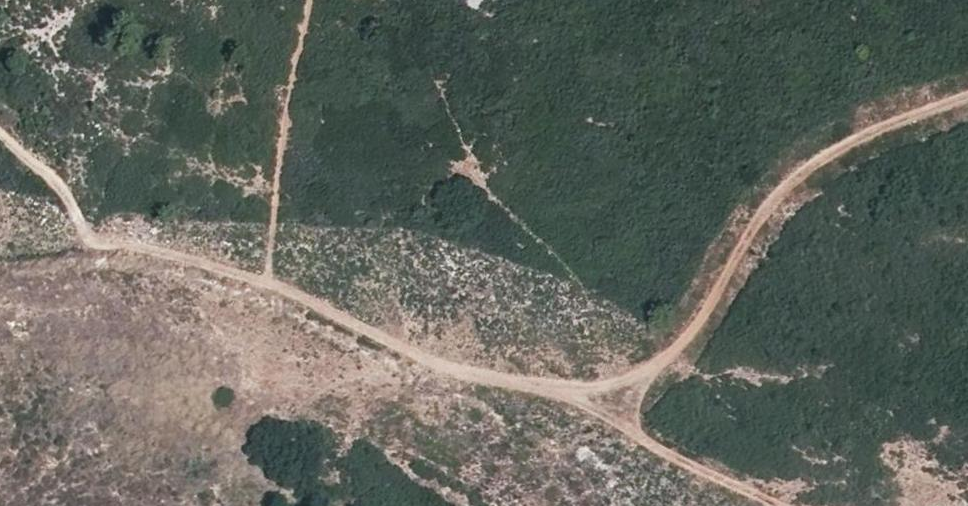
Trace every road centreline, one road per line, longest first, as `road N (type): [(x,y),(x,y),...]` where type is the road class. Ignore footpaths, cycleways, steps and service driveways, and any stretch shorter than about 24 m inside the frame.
road 1 (track): [(553,390),(625,385),(691,333),(809,168),(967,106)]
road 2 (track): [(0,129),(63,185),(92,238),(264,279)]
road 3 (track): [(264,279),(426,361),(553,390)]
road 4 (track): [(553,390),(783,505)]

